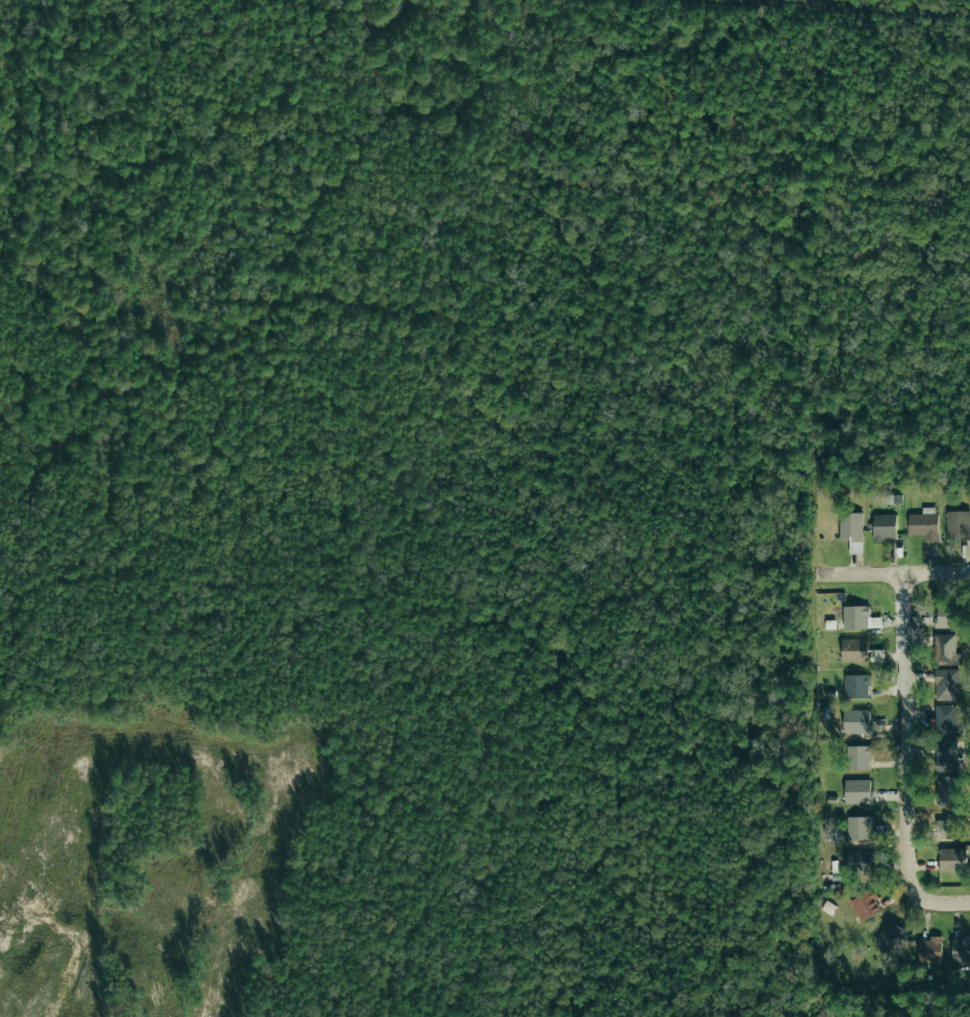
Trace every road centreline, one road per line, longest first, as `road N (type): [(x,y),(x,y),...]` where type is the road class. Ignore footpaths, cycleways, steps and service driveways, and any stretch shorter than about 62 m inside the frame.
road 1 (residential): [(904,575),(909,881),(918,899)]

